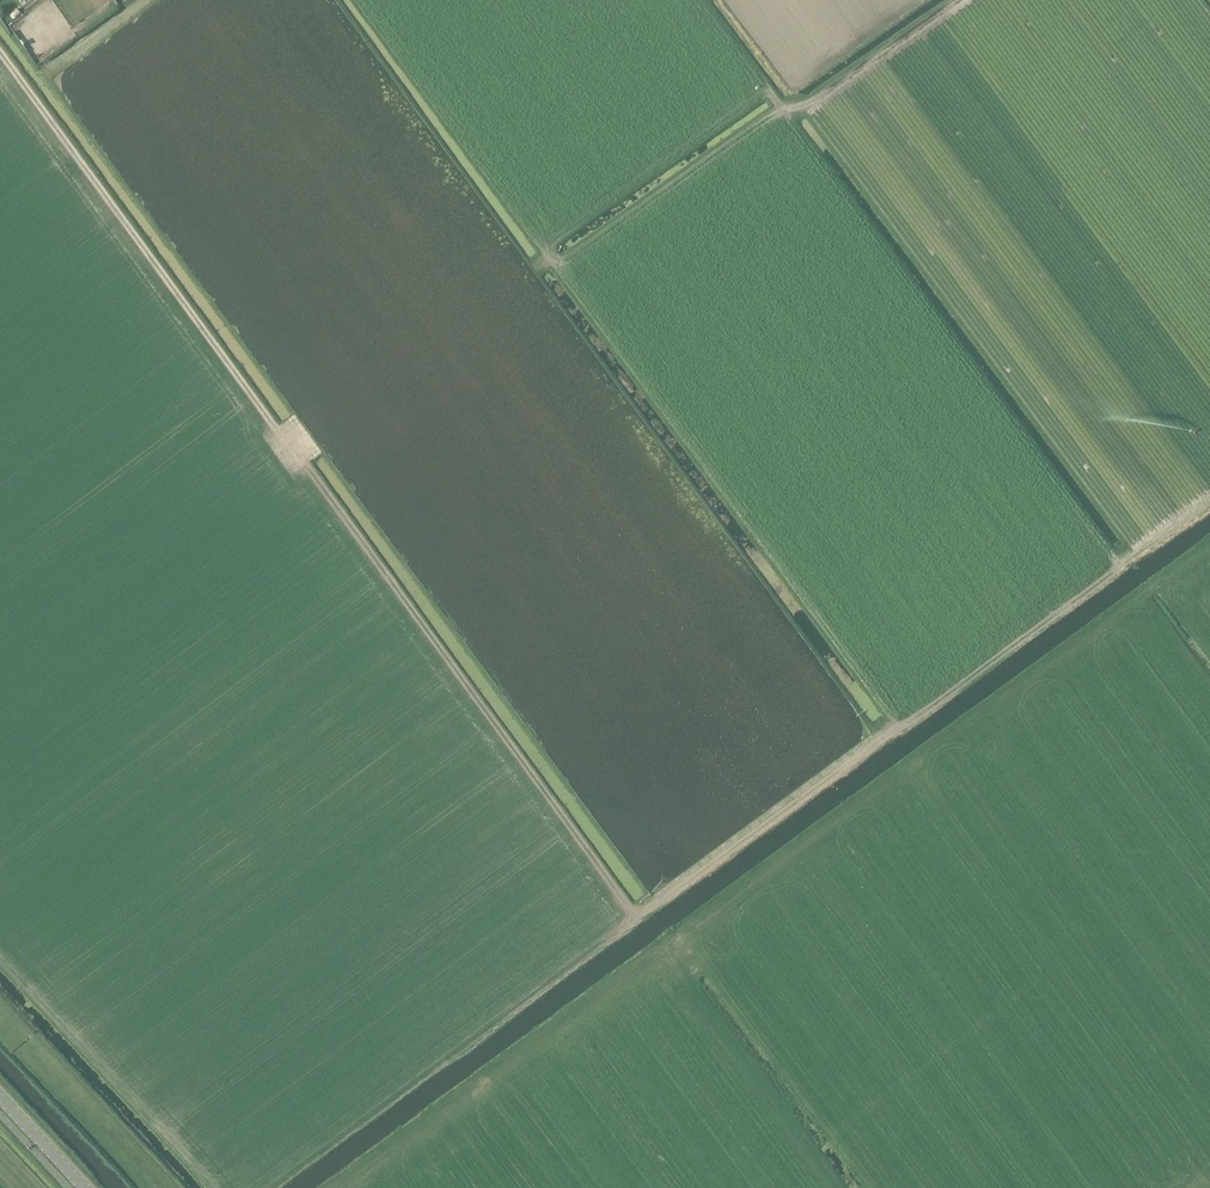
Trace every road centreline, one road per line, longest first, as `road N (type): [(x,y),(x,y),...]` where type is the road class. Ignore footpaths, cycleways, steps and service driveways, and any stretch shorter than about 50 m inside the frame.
road 1 (tertiary): [(84,1187),(0,1098)]

